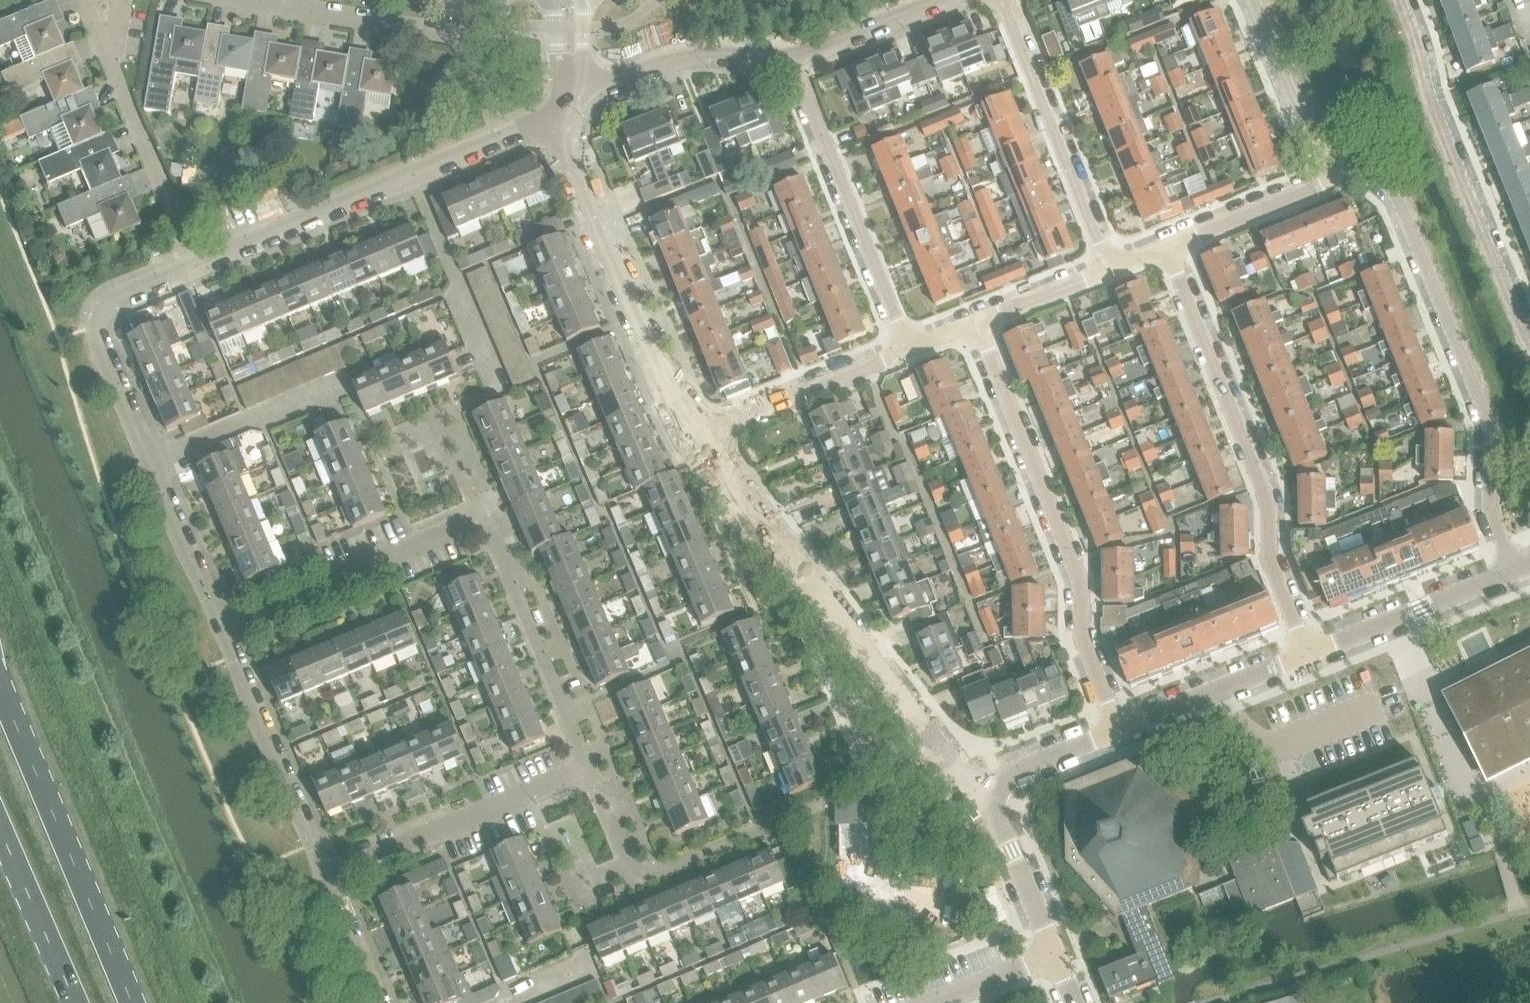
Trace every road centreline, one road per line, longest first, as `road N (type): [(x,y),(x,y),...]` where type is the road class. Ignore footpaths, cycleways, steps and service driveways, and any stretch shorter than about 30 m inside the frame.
road 1 (residential): [(327,876),(589,764),(487,512),(221,622)]
road 2 (residential): [(984,795),(693,432)]
road 3 (residential): [(1352,164),(1393,190),(1486,417),(1483,497),(1511,570)]
road 4 (residential): [(221,622),(95,327),(105,298),(193,260)]
road 5 (residential): [(1307,646),(1270,552),(1269,495),(1168,237)]
road 6 (residential): [(976,317),(1079,565),(1083,646),(1118,723)]
road 7 (residential): [(1529,343),(1427,80),(1406,0)]
road 8 (primary): [(134,1002),(0,682)]
road 9 (residential): [(193,260),(499,130)]
road 10 (residential): [(693,432),(566,161),(559,129)]
road 11 (residential): [(499,130),(460,38),(236,0)]
road 12 (residential): [(792,64),(903,347)]
road 13 (residential): [(1111,261),(1004,0)]
road 14 (residential): [(327,876),(221,622)]
road 15 (residential): [(693,432),(903,347)]
road 16 (residential): [(574,86),(605,86),(697,56),(792,64)]
road 17 (residential): [(107,56),(193,260)]
road 18 (residential): [(1307,646),(1511,570)]
road 19 (residential): [(1118,723),(1307,646)]
road 20 (residential): [(1168,237),(1352,164)]
road 21 (primary): [(0,821),(79,1002)]
road 22 (residential): [(1254,0),(1310,134),(1352,164)]
road 23 (residential): [(1054,958),(1020,855),(984,795)]
road 24 (residential): [(792,64),(946,0)]
road 25 (residential): [(984,795),(1118,723)]
road 26 (residential): [(976,317),(1111,261)]
road 27 (residential): [(378,1002),(327,876)]
road 28 (residential): [(936,1002),(1054,958)]

